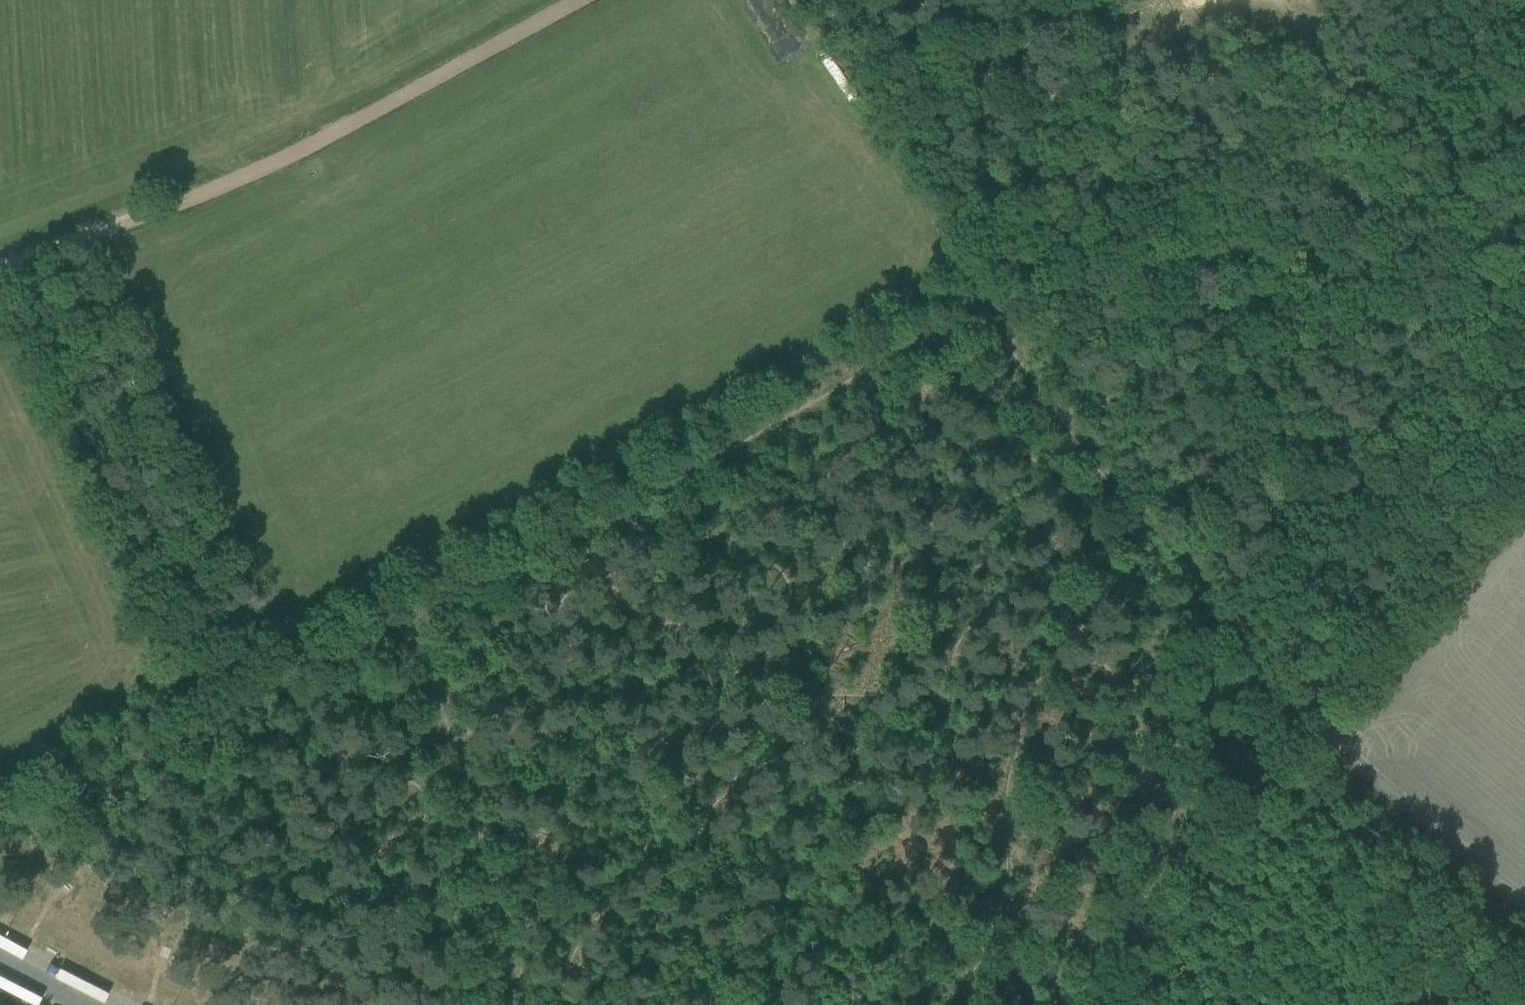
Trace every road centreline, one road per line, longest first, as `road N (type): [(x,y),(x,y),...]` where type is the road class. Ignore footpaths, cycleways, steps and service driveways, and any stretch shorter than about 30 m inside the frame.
road 1 (track): [(22,266),(281,161),(587,0)]
road 2 (track): [(1524,428),(1309,716)]

